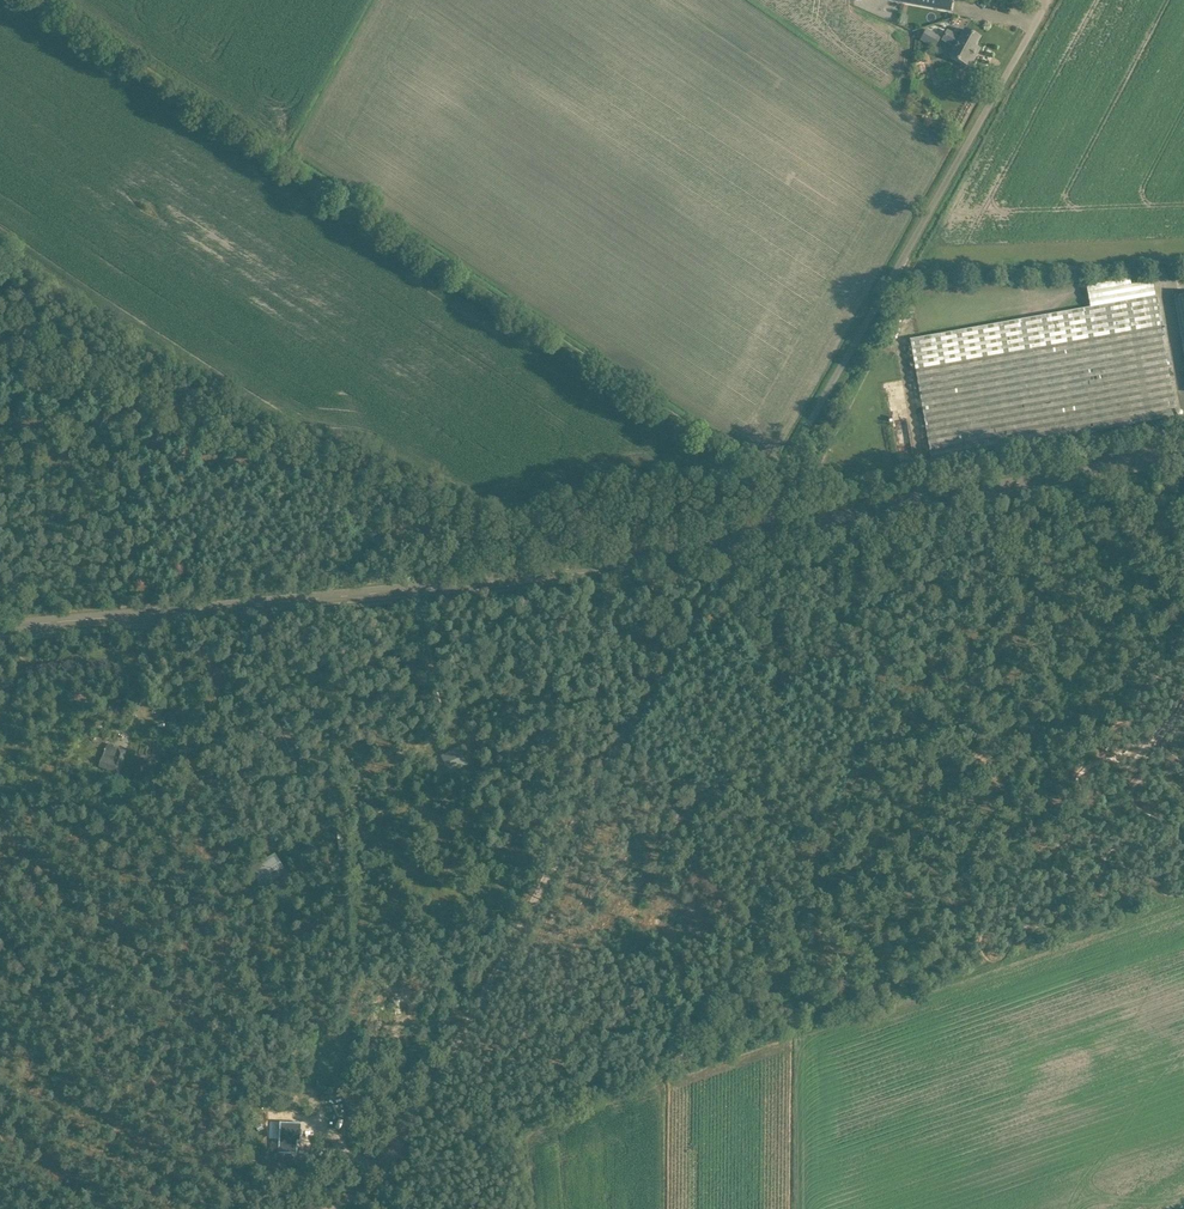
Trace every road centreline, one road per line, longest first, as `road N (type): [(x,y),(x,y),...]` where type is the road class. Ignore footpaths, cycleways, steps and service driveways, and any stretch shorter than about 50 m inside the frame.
road 1 (track): [(316,1208),(373,1186),(738,547)]
road 2 (tertiary): [(774,530),(502,580),(0,626)]
road 3 (unclassified): [(774,530),(780,476),(1035,14)]
road 4 (tertiary): [(1183,451),(774,530)]

